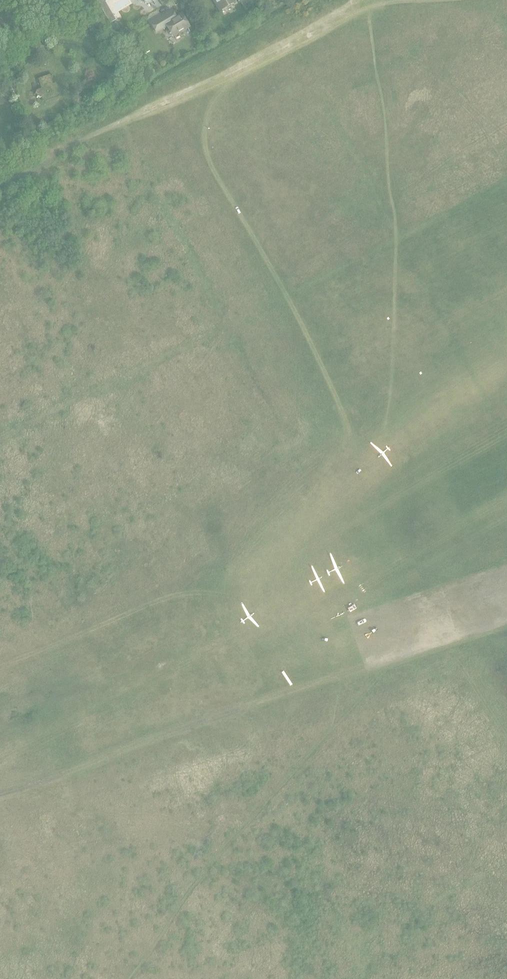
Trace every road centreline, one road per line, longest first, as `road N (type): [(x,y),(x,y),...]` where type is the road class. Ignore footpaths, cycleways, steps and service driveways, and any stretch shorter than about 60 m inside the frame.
road 1 (track): [(0,187),(365,0)]

